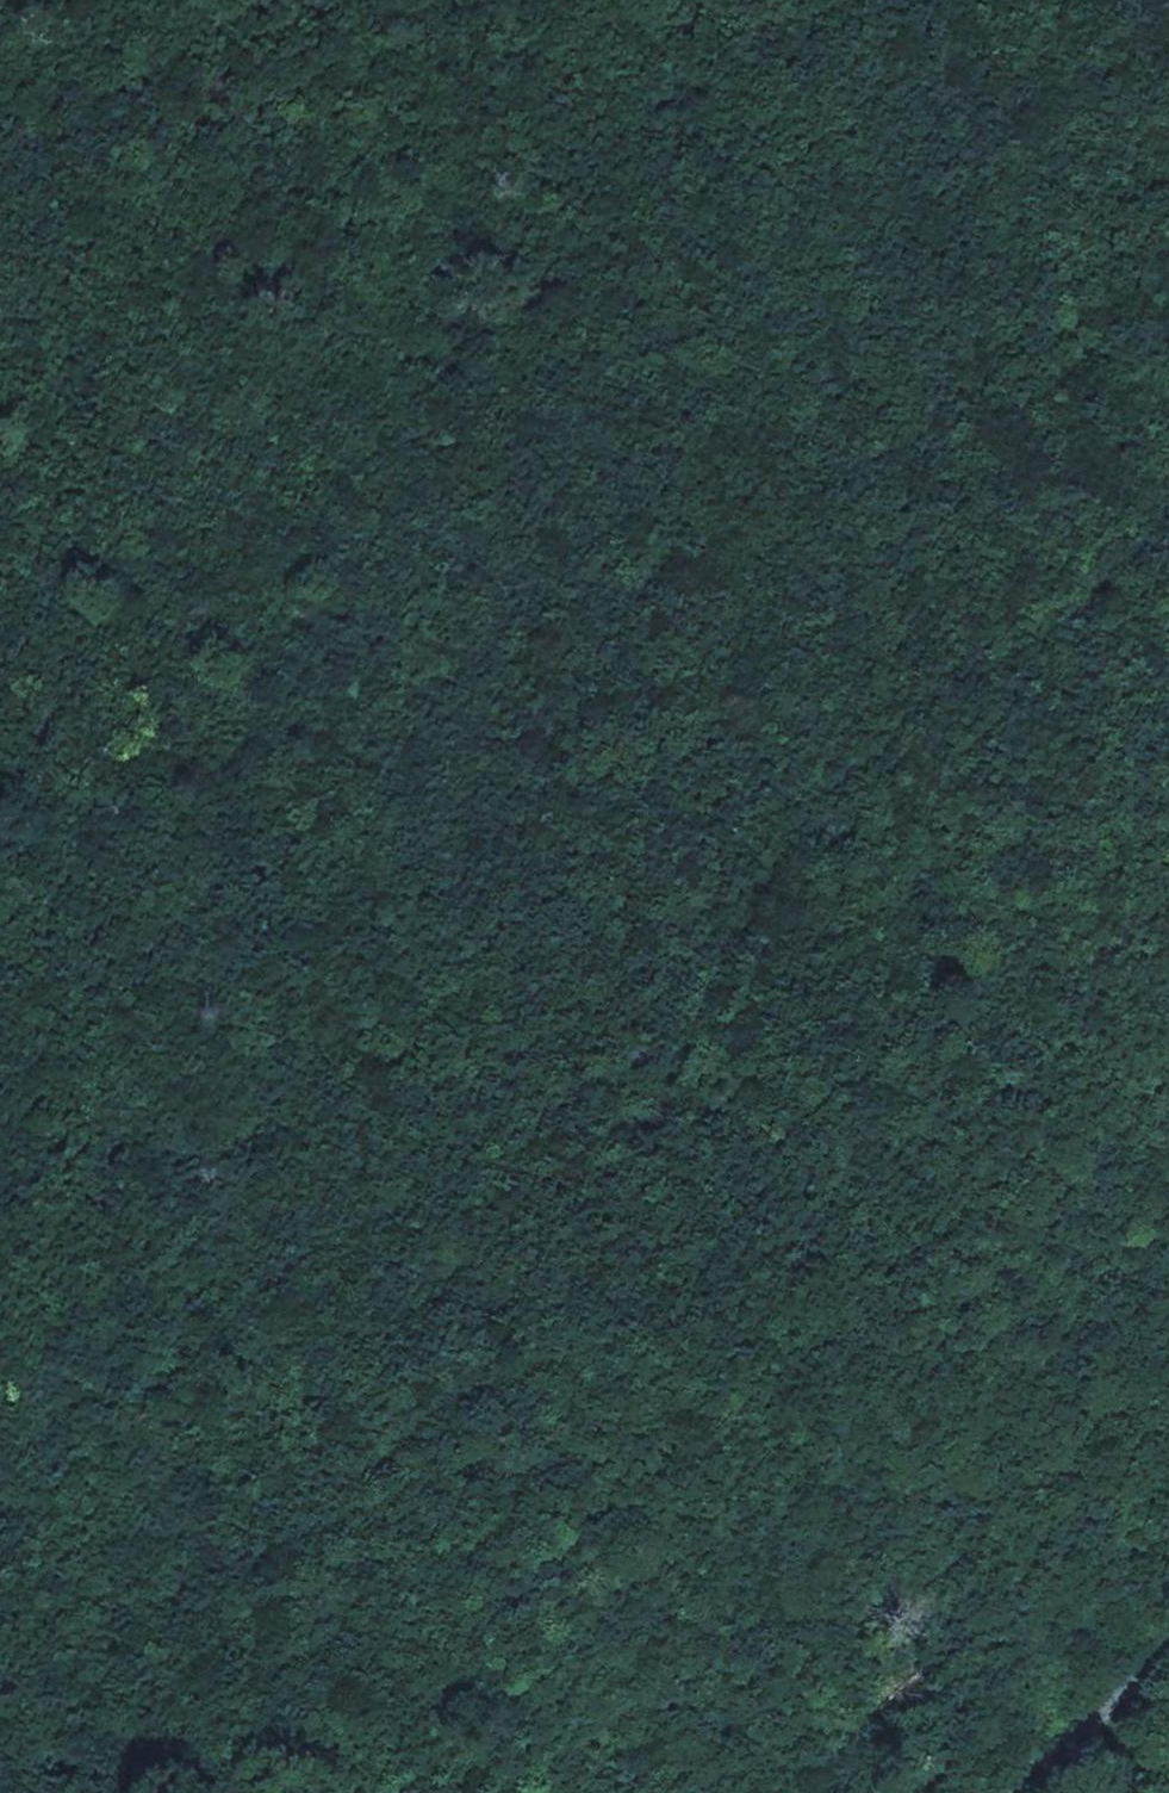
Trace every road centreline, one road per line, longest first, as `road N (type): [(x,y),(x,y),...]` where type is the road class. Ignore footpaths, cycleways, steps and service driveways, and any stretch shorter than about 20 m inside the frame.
road 1 (track): [(360,0),(490,1392)]
road 2 (residential): [(1019,1792),(1168,1644)]

